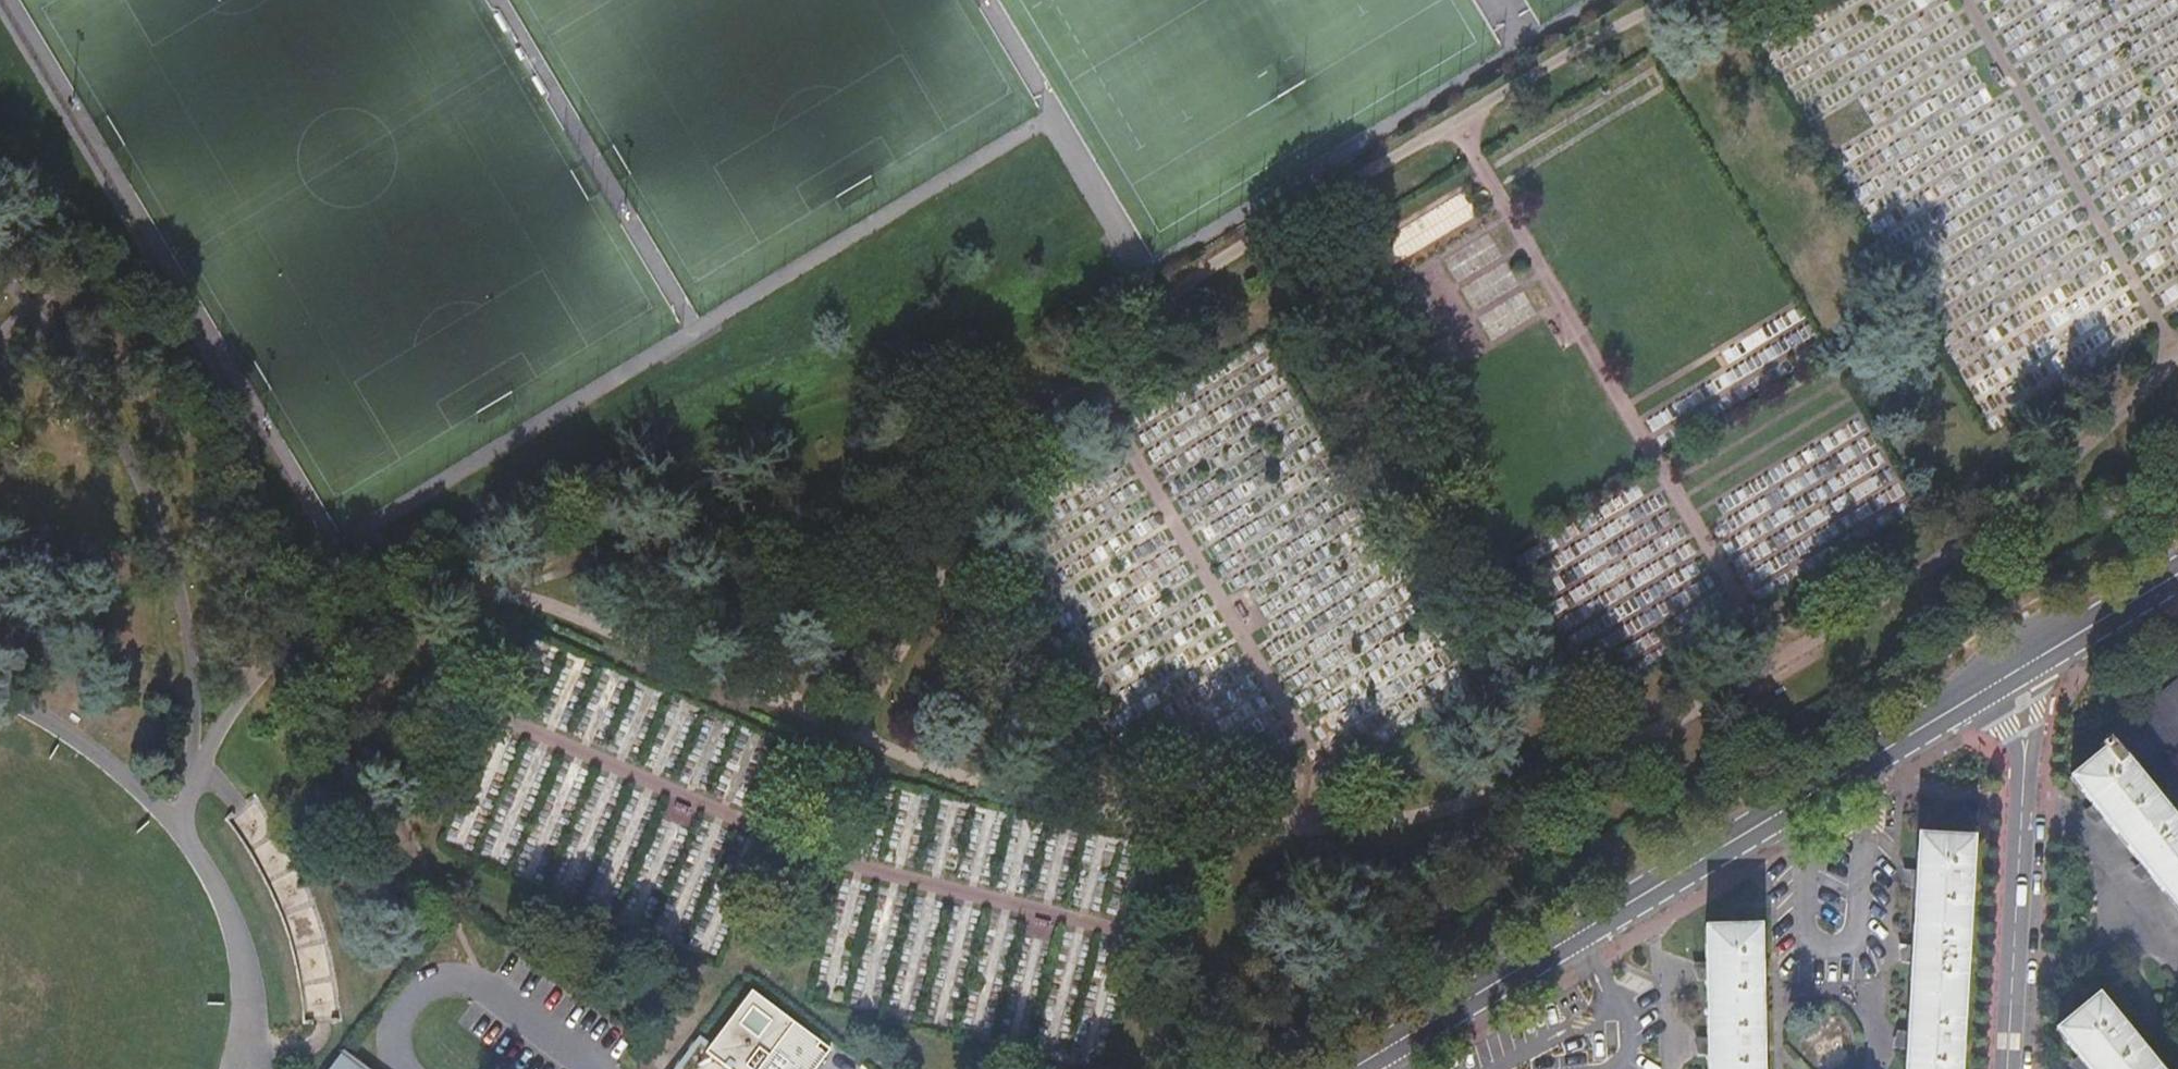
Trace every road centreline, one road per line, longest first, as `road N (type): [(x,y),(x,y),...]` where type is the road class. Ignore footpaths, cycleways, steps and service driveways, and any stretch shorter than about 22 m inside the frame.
road 1 (tertiary): [(2028,660),(1350,1068)]
road 2 (residential): [(2006,1068),(2028,660)]
road 3 (tertiary): [(2177,573),(2028,660)]

